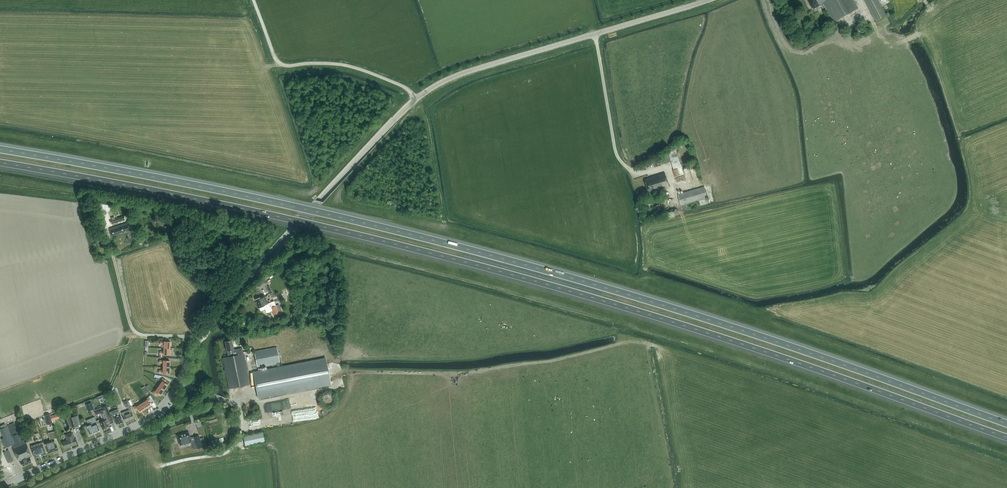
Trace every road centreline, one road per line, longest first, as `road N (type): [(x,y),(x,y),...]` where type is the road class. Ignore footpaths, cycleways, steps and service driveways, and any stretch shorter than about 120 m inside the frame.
road 1 (motorway): [(0,162),(278,216),(522,277),(1006,437)]
road 2 (motorway): [(1006,423),(524,265),(286,204),(0,149)]
road 3 (tertiary): [(199,340),(416,98)]
road 4 (tertiary): [(416,98),(473,70),(713,0)]
road 5 (tertiary): [(1,487),(149,417),(174,390),(199,340)]
road 6 (track): [(446,375),(348,372),(333,375),(333,388),(237,404)]
road 7 (unclassified): [(416,98),(353,67),(281,64),(253,0)]
road 8 (track): [(237,404),(242,430),(232,448),(161,466)]

